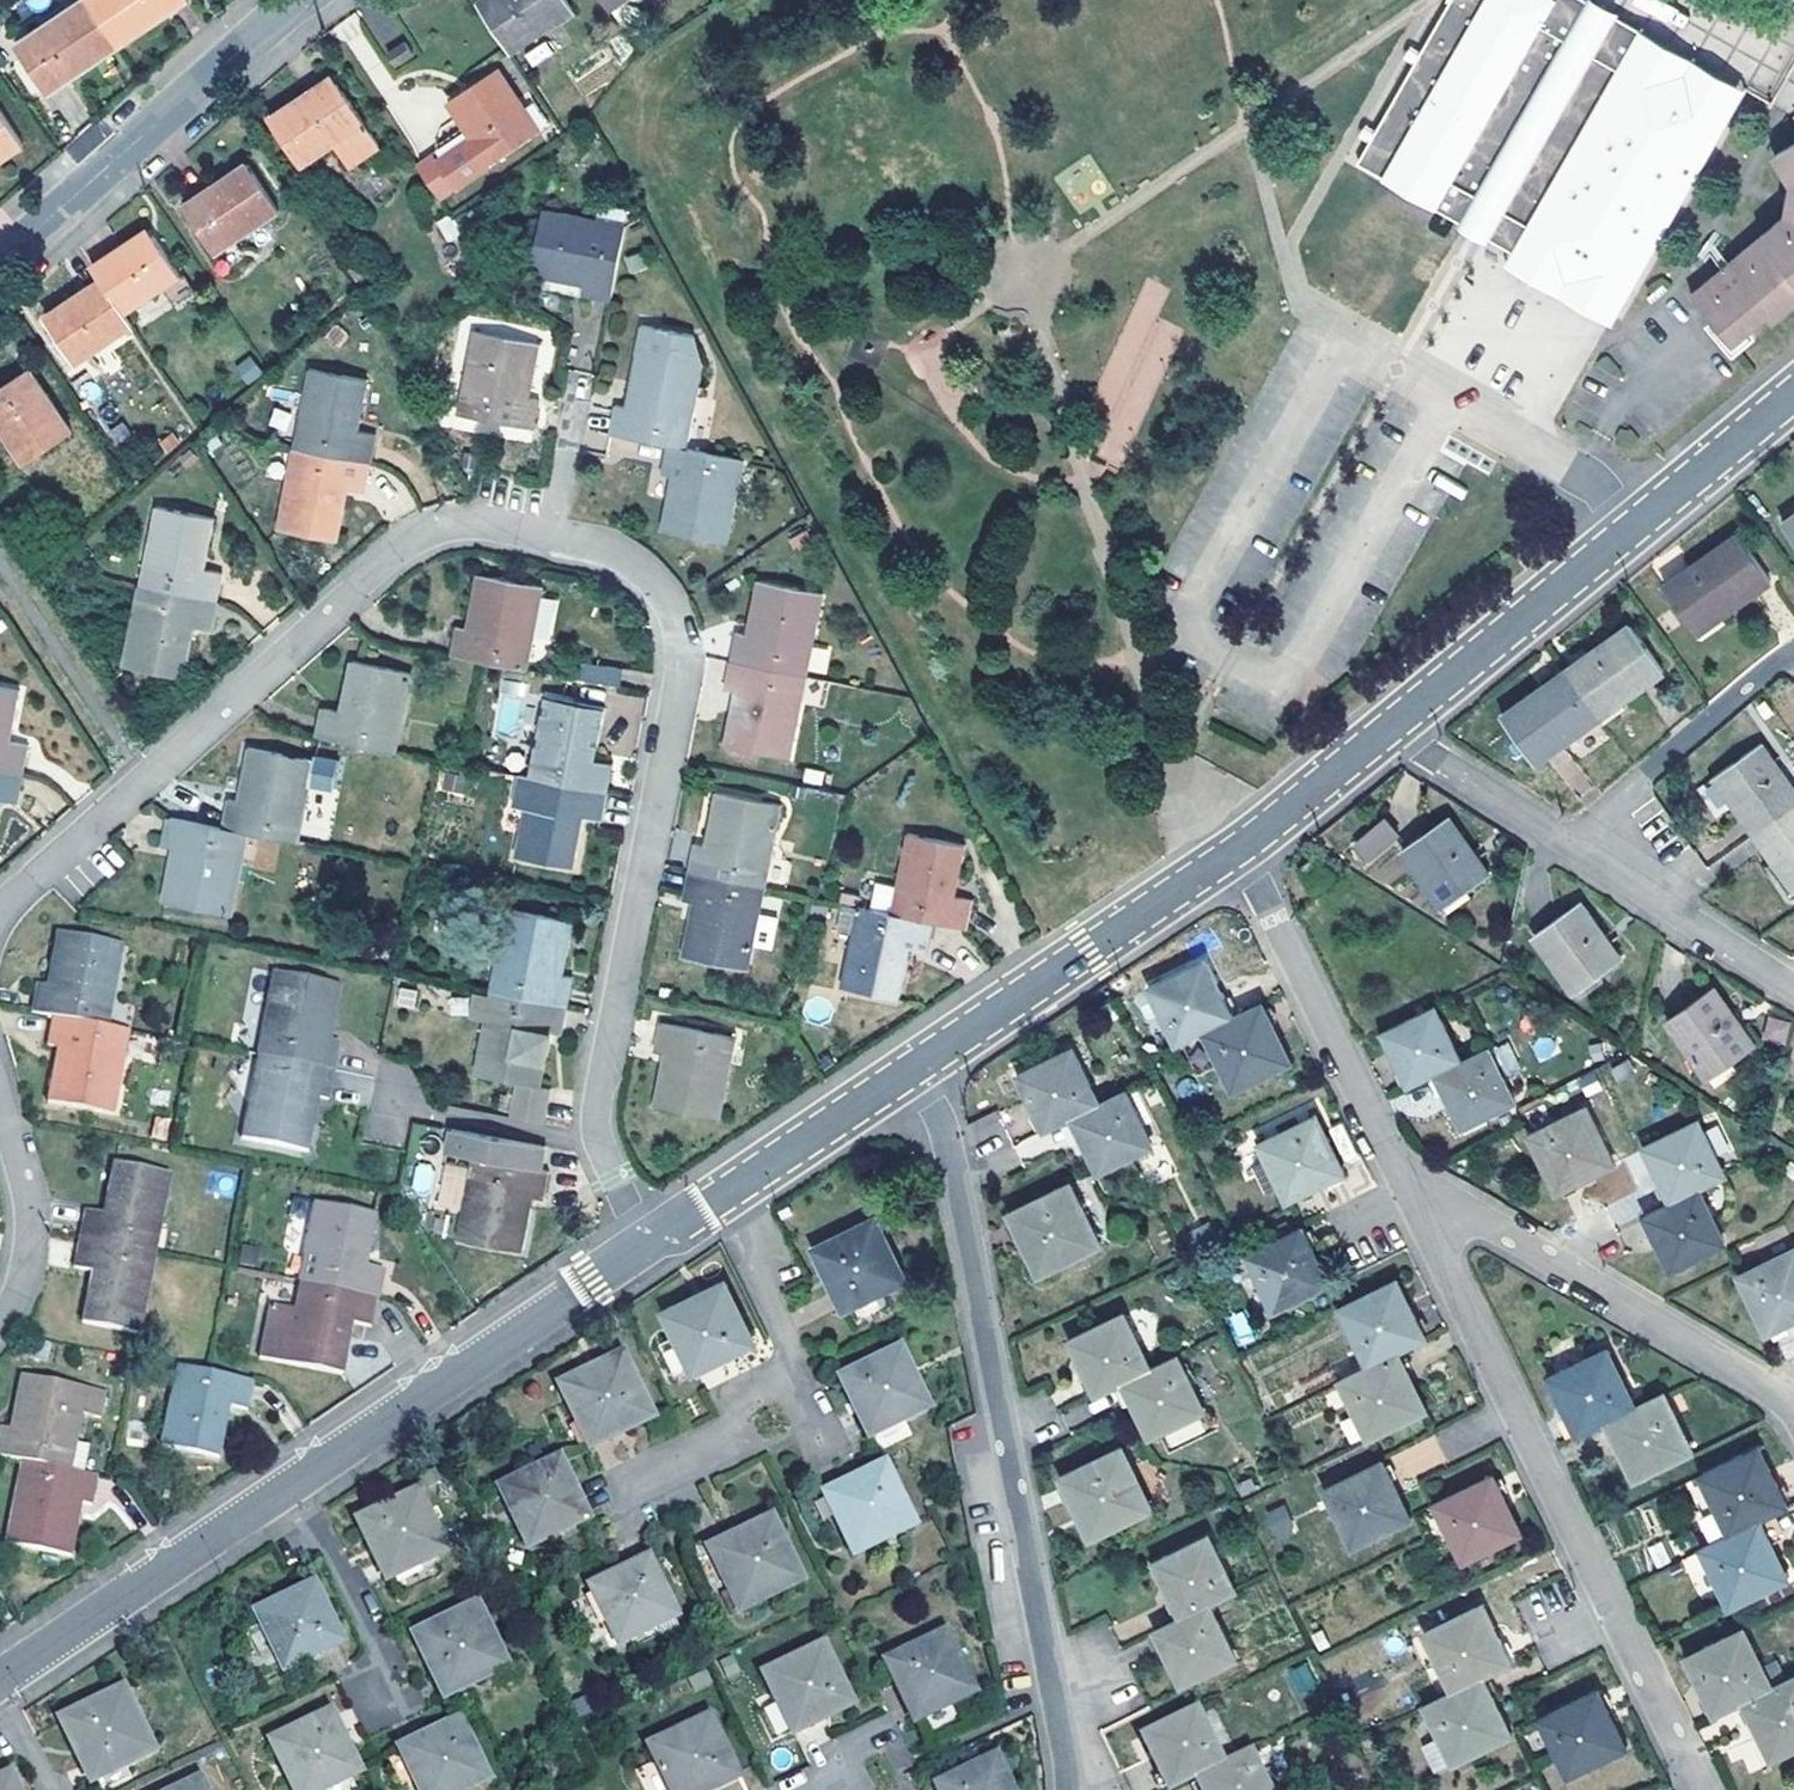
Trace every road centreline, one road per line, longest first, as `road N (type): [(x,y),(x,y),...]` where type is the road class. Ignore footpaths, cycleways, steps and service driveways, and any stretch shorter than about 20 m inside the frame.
road 1 (residential): [(649,1245),(592,1126),(678,677),(674,620),(629,564),(604,551),(462,526),(400,548),(0,906)]
road 2 (residential): [(649,1245),(0,1674)]
road 3 (residential): [(1070,1789),(947,1146),(909,1068)]
road 4 (residential): [(1413,1208),(1699,1789)]
road 5 (residential): [(1793,391),(1387,728)]
road 6 (residential): [(1413,1208),(1457,1208),(1758,1384),(1793,1414)]
road 7 (residential): [(311,0),(0,260)]
road 8 (residential): [(1236,848),(1413,1208)]
road 9 (residential): [(1236,848),(909,1068)]
road 10 (residential): [(909,1068),(649,1245)]
road 11 (residential): [(1567,845),(1793,653)]
road 12 (residential): [(1793,989),(1567,845)]
road 13 (residential): [(0,1108),(28,1236),(19,1292),(0,1328)]
road 14 (residential): [(1567,845),(1387,728)]
road 15 (residential): [(1387,728),(1236,848)]

